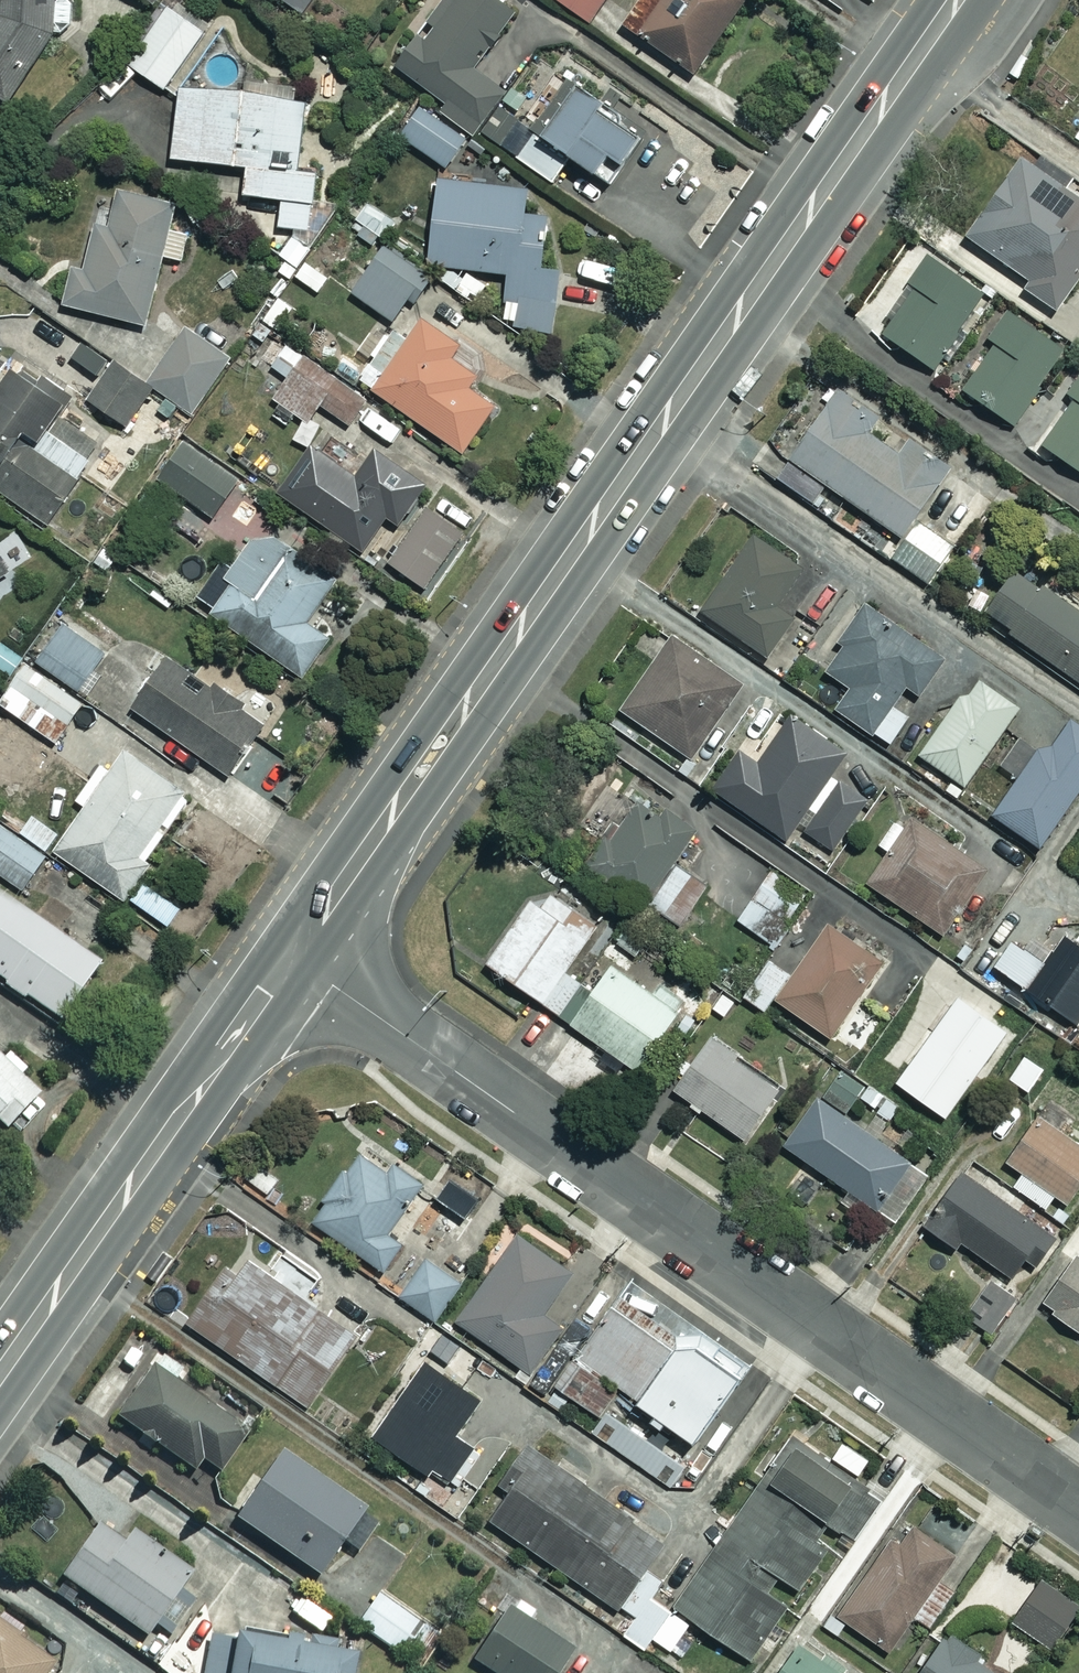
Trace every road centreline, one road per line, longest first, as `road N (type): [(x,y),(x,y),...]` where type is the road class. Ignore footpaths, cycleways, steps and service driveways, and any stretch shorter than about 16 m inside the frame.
road 1 (secondary): [(956,0),(298,957)]
road 2 (residential): [(1057,1498),(298,957)]
road 3 (secondary): [(298,957),(0,1371)]

